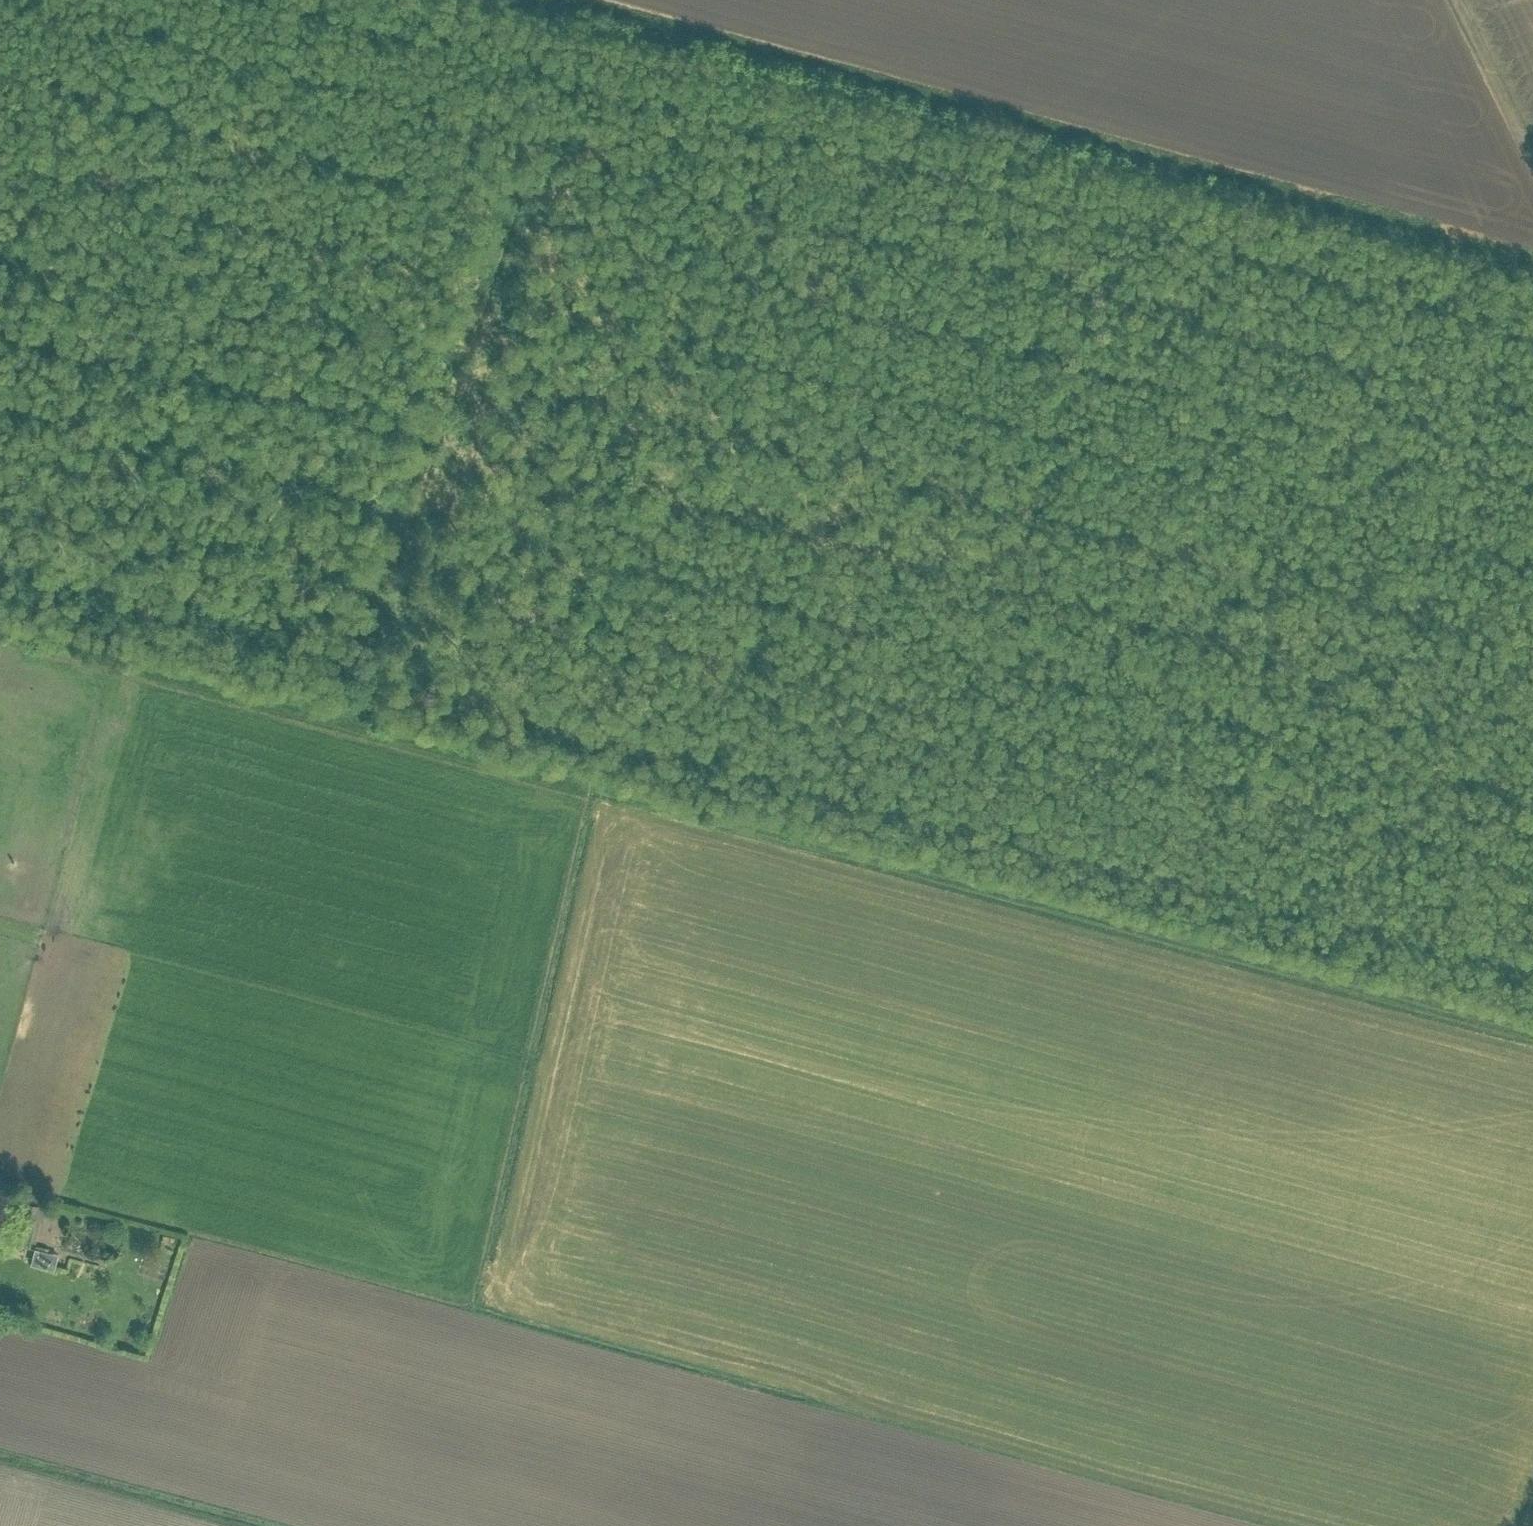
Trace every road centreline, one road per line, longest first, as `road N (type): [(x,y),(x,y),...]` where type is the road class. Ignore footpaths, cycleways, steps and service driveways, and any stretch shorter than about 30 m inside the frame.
road 1 (track): [(1457,0),(1532,155)]

